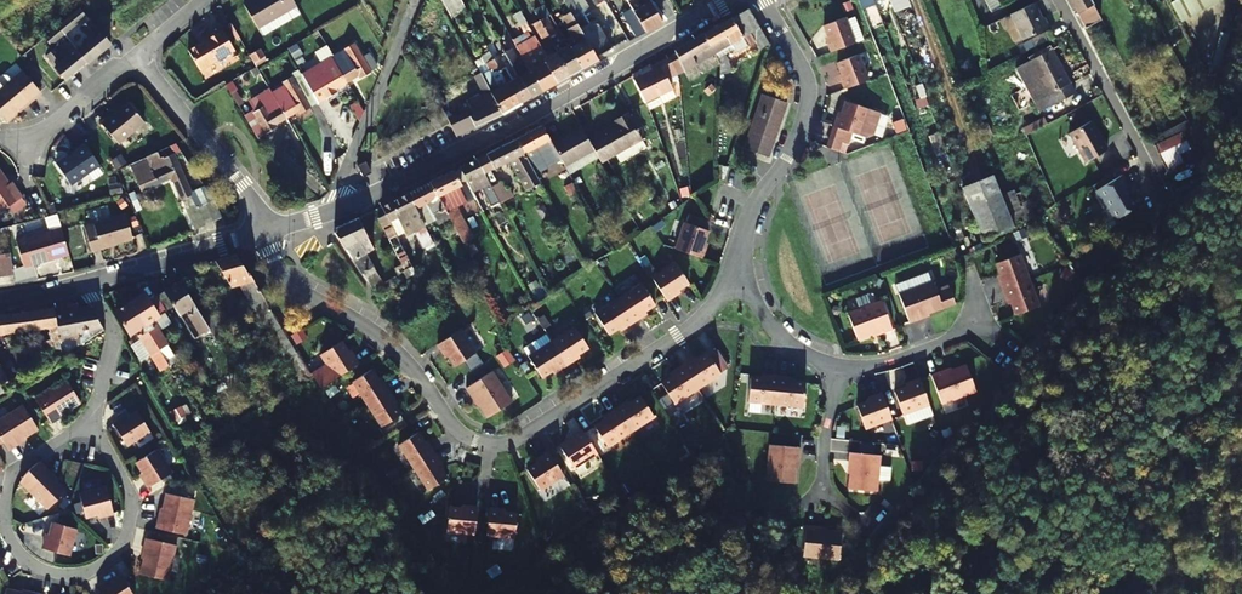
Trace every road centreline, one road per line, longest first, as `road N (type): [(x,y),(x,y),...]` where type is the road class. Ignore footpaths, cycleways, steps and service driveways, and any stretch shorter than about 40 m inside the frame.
road 1 (residential): [(266,227),(275,270),(299,294),(380,333),(423,378),(450,425),(481,444),(515,446),(703,322),(795,141),(810,93),(764,0)]
road 2 (residential): [(337,206),(448,158),(729,0)]
road 3 (residential): [(88,430),(13,471),(3,525),(26,565),(77,579),(122,551),(131,501)]
road 4 (residential): [(1166,195),(1063,0)]
road 5 (residential): [(337,206),(406,0)]
road 6 (residential): [(266,227),(136,62)]
road 7 (residential): [(266,227),(88,286)]
road 8 (residential): [(88,286),(112,340),(88,430)]
road 9 (residential): [(35,149),(136,62)]

